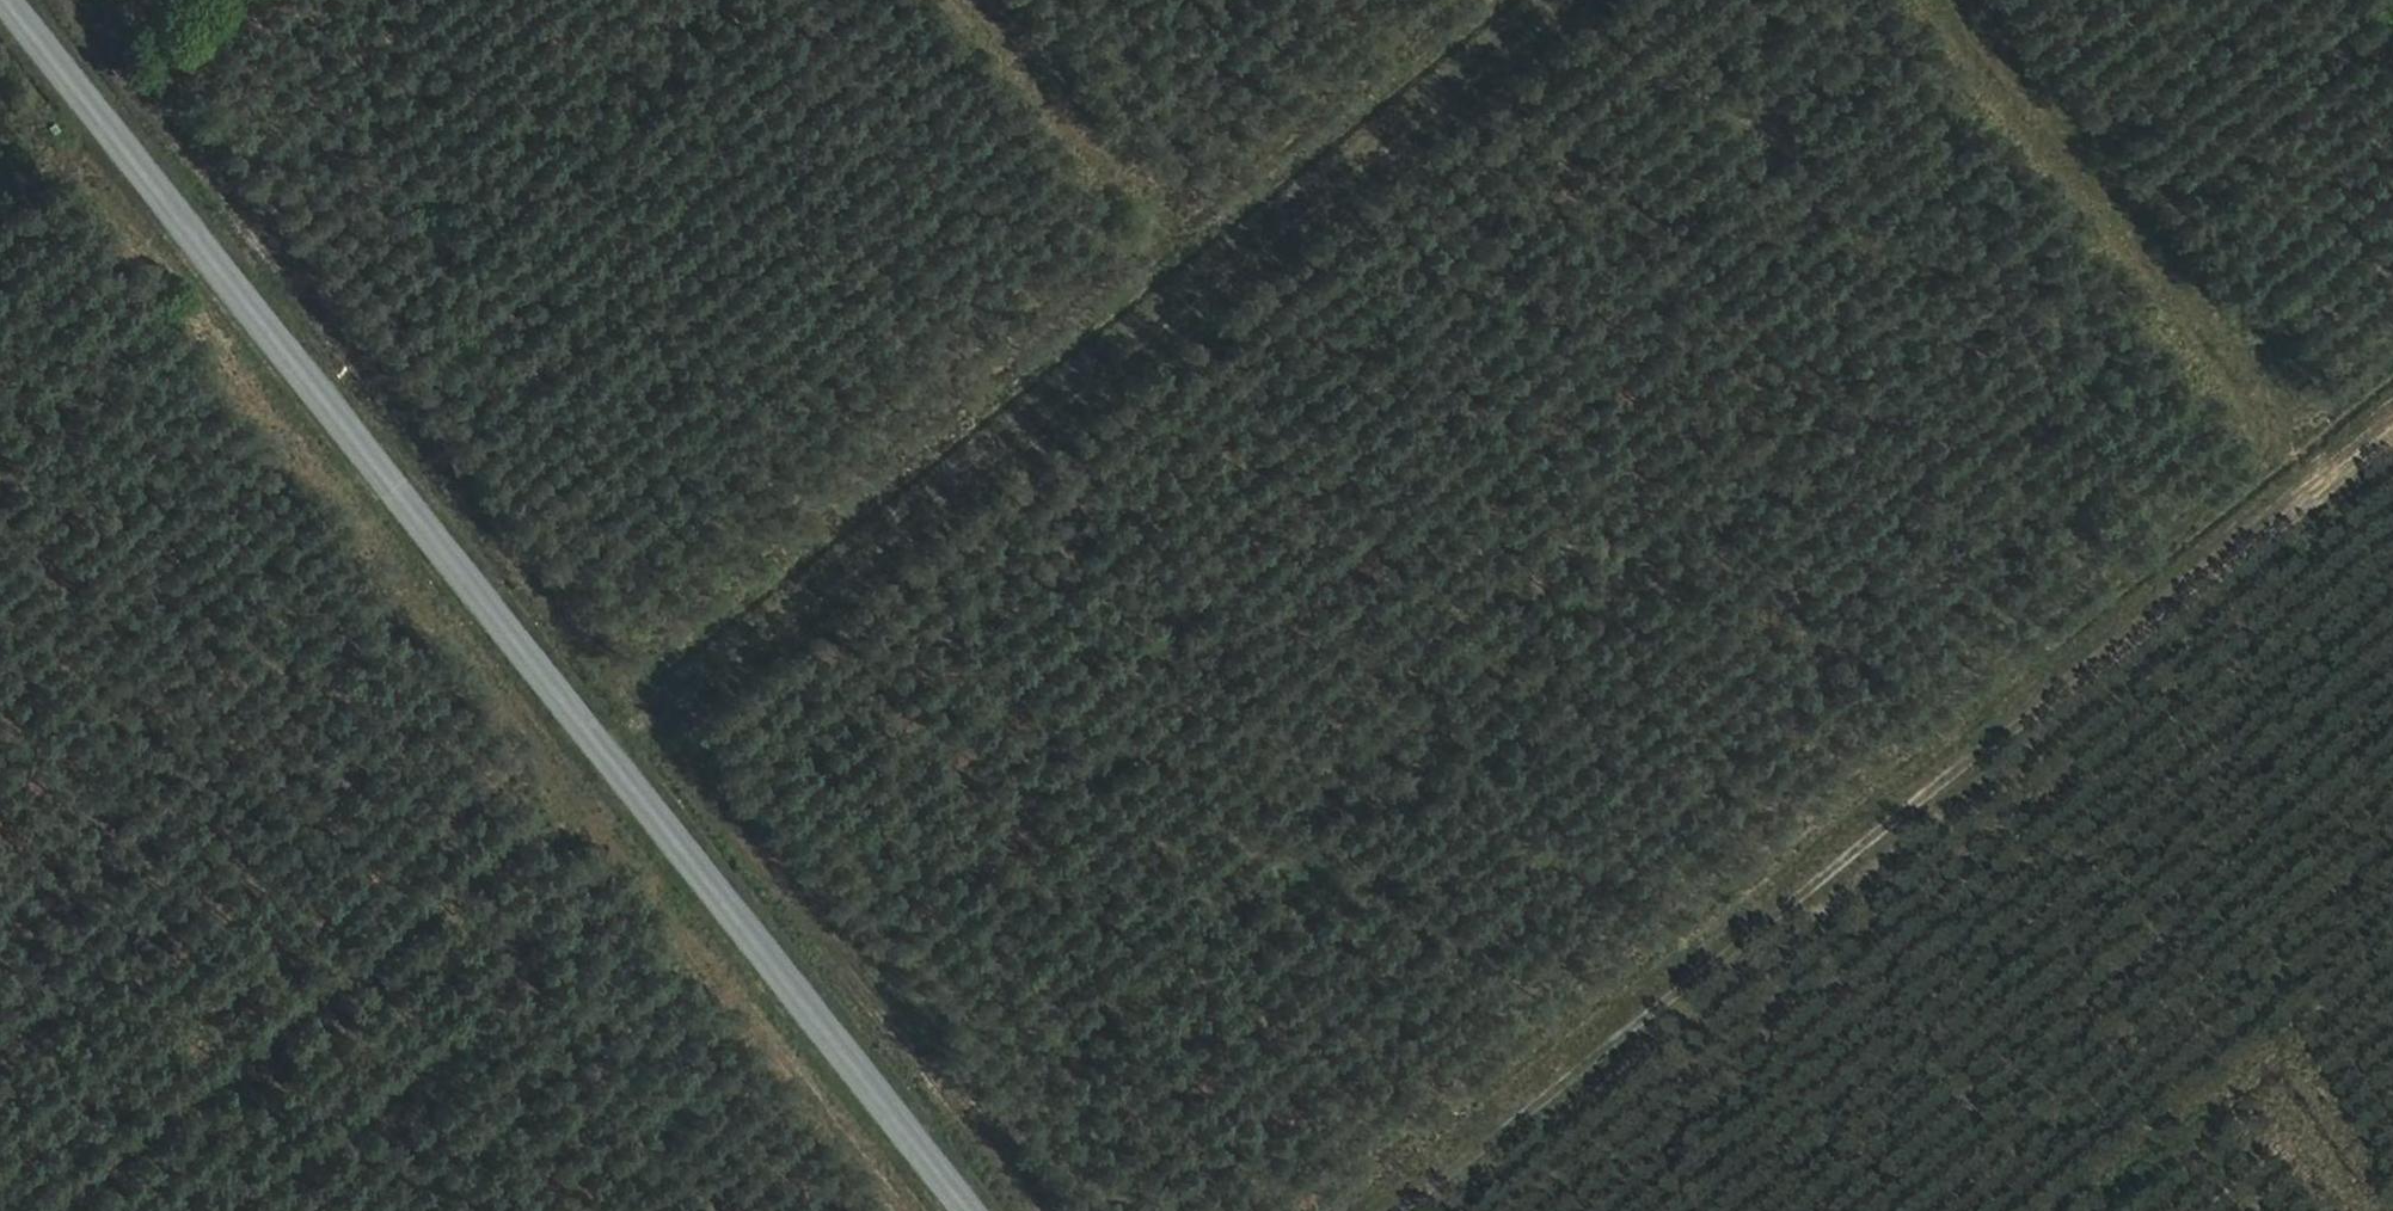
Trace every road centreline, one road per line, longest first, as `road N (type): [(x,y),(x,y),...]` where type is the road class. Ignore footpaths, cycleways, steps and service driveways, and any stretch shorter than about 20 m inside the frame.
road 1 (tertiary): [(971,1210),(3,0)]
road 2 (track): [(2392,430),(1395,1210)]

